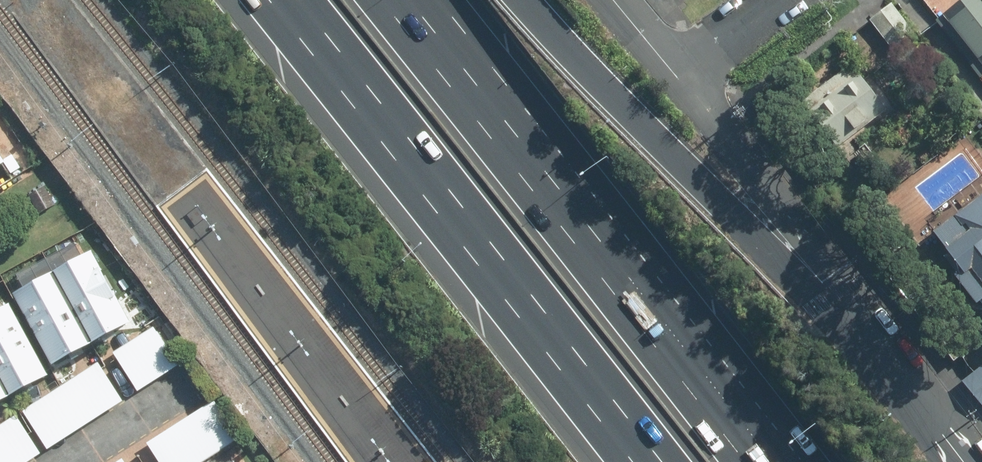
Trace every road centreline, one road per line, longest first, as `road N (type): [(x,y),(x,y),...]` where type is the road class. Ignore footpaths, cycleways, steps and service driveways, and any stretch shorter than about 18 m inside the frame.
road 1 (motorway): [(378,0),(755,461)]
road 2 (motorway): [(666,461),(301,0)]
road 3 (motorway): [(528,0),(894,374)]
road 4 (residential): [(683,71),(894,374)]

